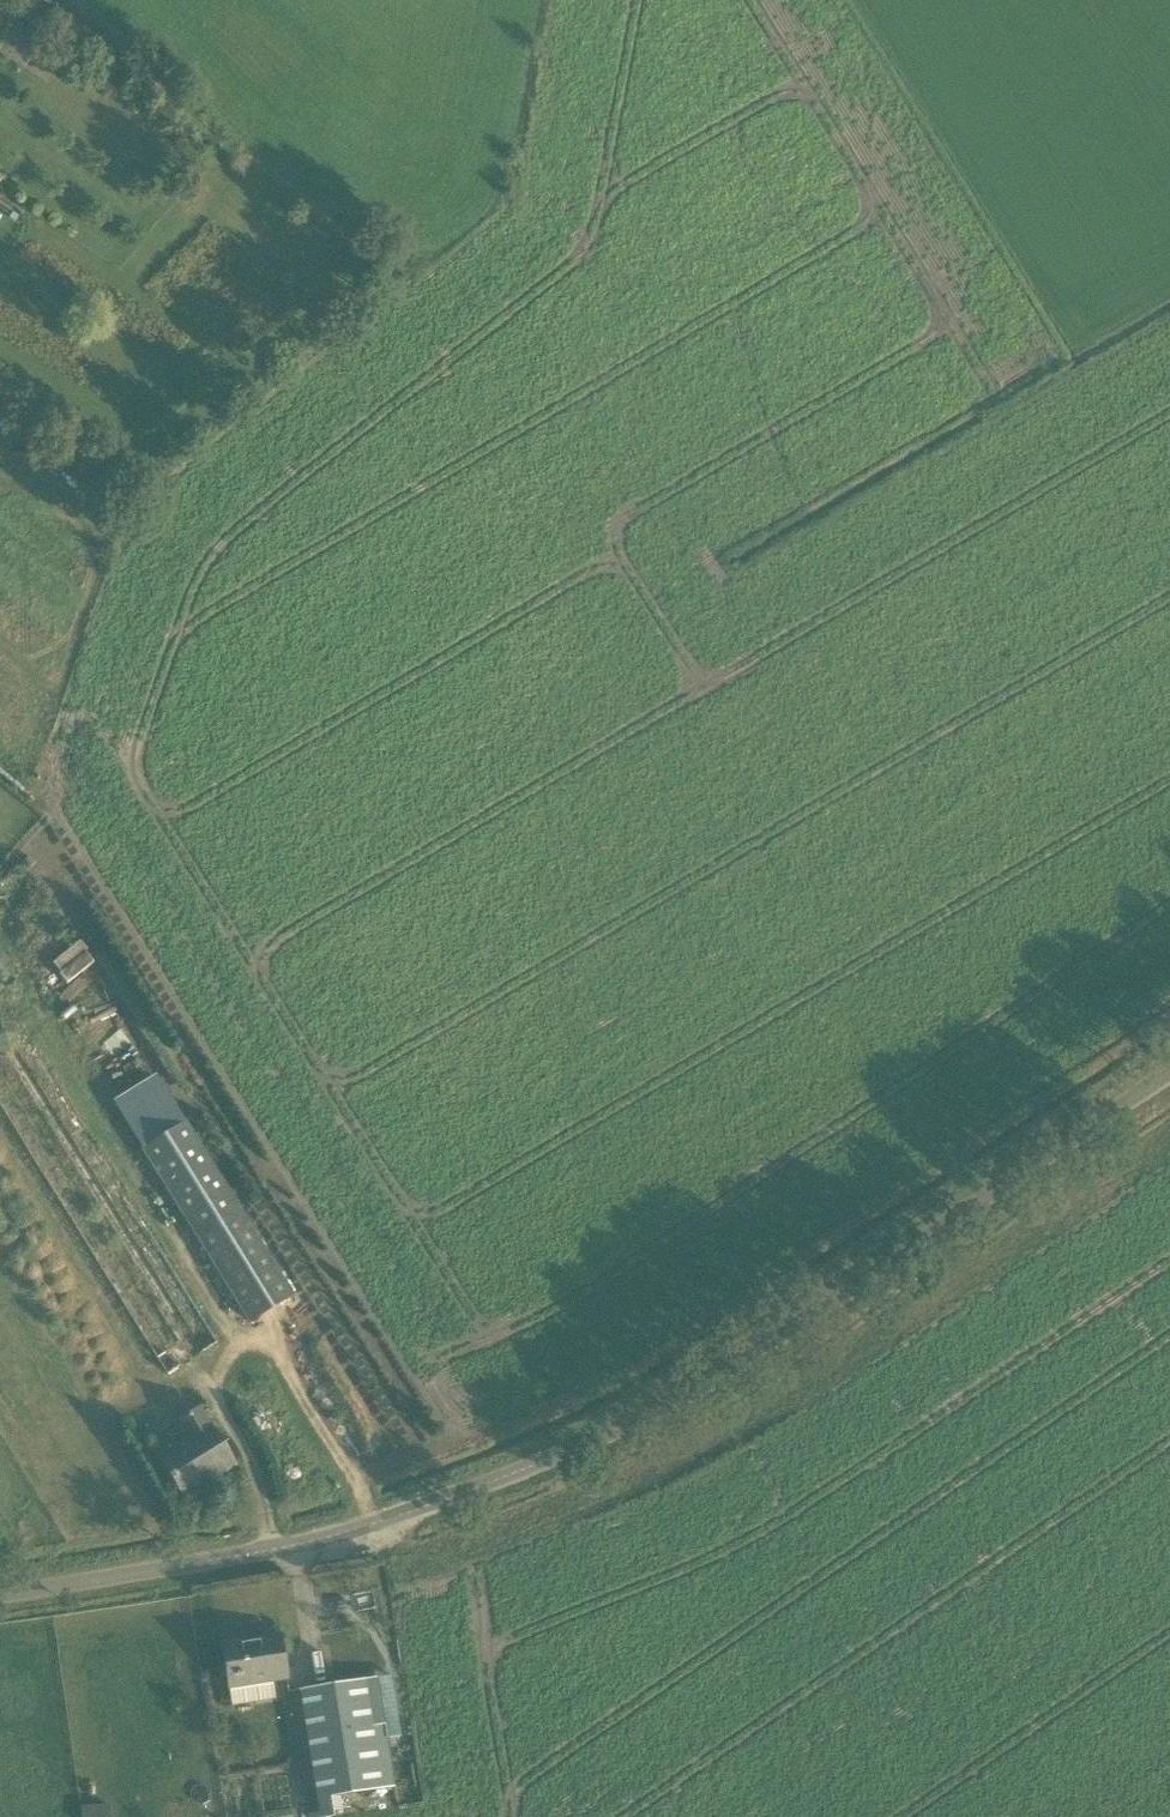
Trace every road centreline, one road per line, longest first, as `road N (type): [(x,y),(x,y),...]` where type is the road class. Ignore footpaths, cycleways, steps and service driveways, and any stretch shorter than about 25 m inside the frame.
road 1 (unclassified): [(1169,1071),(807,1314),(576,1442),(312,1541),(0,1595)]

